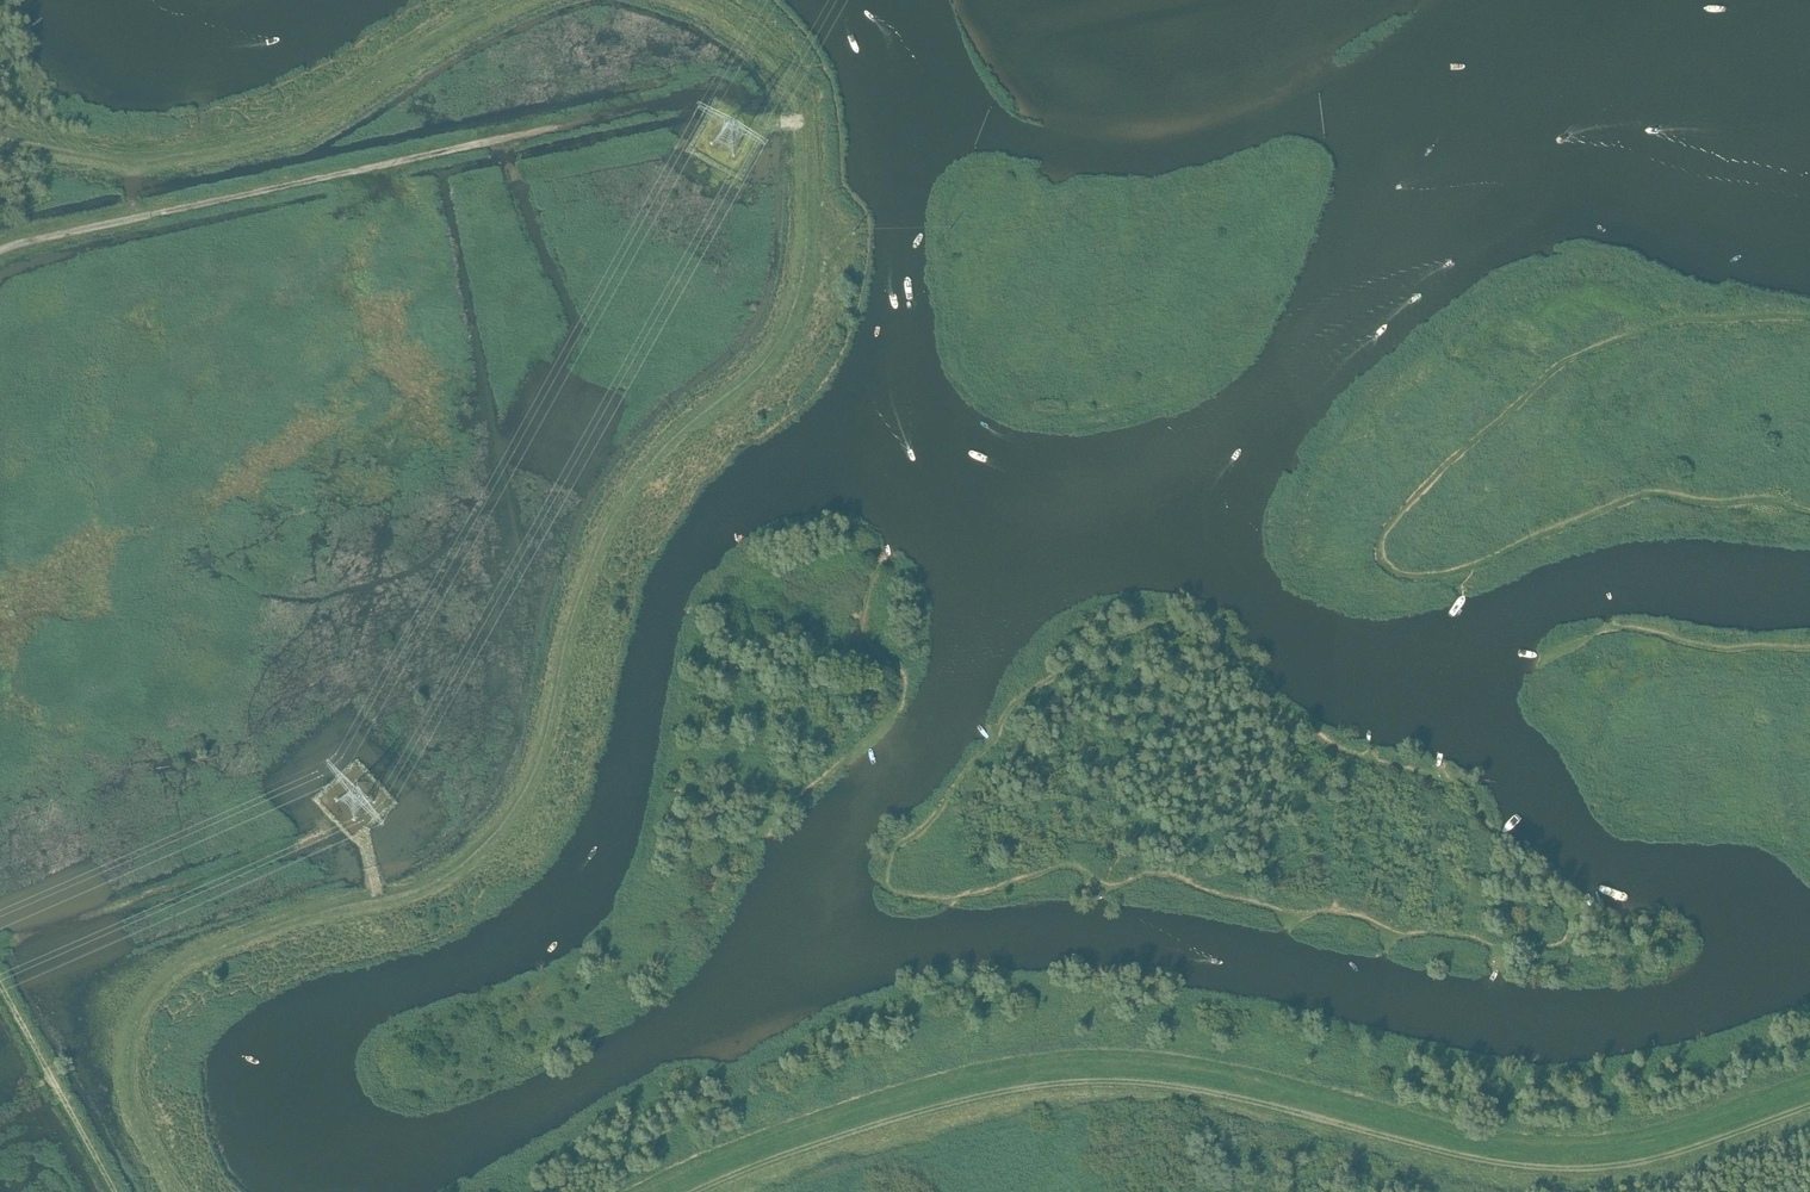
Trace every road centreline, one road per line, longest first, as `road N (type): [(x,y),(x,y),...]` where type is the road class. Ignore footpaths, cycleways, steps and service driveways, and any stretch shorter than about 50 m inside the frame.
road 1 (track): [(693,1191),(752,1164),(920,1113),(1075,1085),(1214,1091),(1439,1151),(1563,1171),(1645,1164),(1809,1106)]
road 2 (track): [(722,94),(0,248)]
road 3 (track): [(0,986),(114,1191)]

